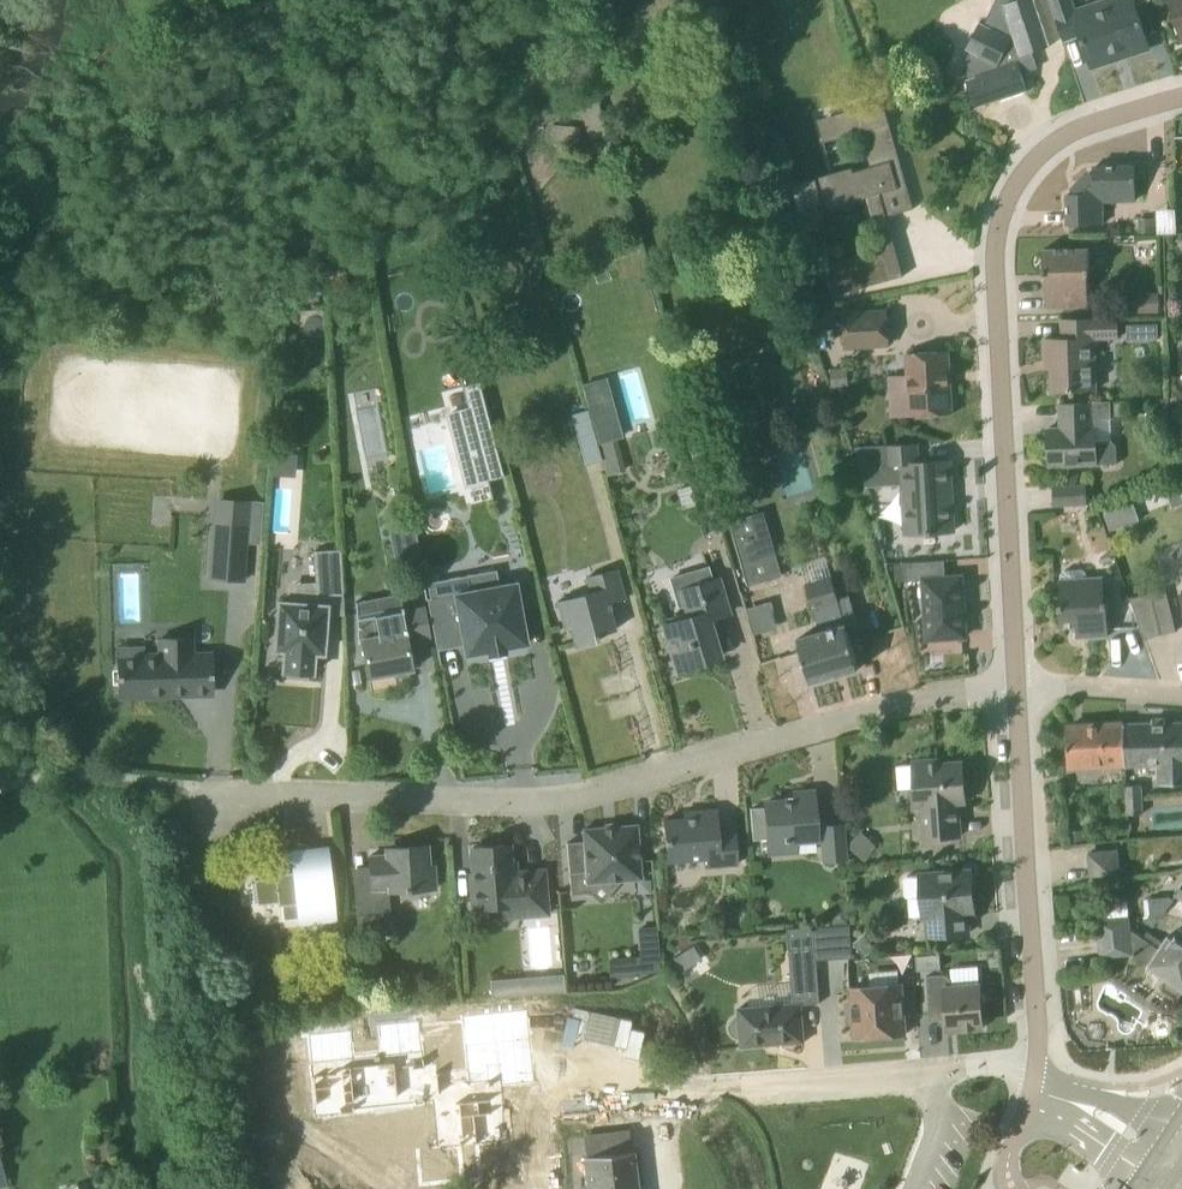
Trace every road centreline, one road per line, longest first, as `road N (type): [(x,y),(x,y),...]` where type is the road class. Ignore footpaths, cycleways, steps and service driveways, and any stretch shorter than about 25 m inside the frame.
road 1 (residential): [(190,789),(227,797),(538,803),(920,705),(1018,694)]
road 2 (residential): [(1018,694),(997,235),(1025,175),(1054,145),(1181,99)]
road 3 (residential): [(662,1188),(653,1114),(724,1089),(1037,1067)]
road 4 (residential): [(1037,1067),(1018,694)]
road 5 (residential): [(1018,694),(1181,699)]
road 6 (residential): [(1181,1144),(1144,1114),(1035,1083)]
road 7 (residential): [(1030,1107),(1075,1125),(1157,1185)]

